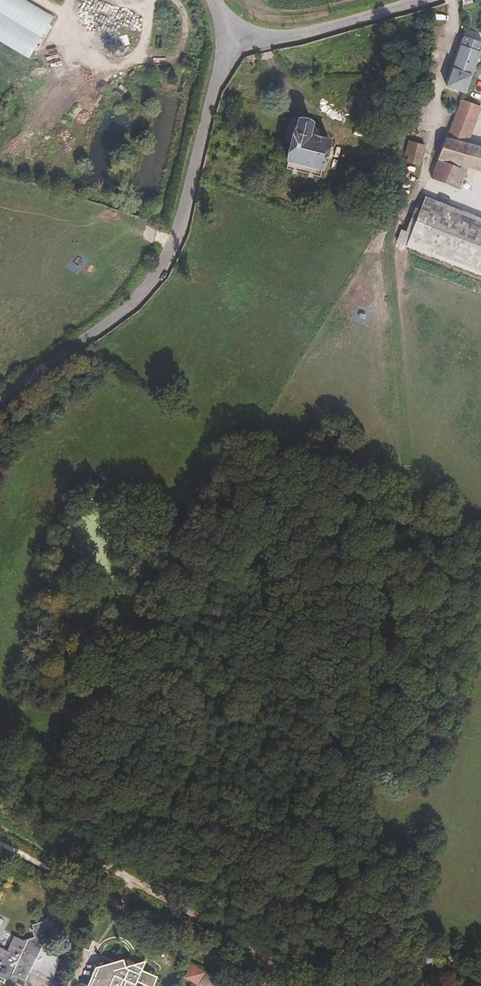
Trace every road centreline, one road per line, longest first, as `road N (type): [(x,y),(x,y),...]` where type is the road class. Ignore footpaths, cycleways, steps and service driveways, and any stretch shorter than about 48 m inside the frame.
road 1 (tertiary): [(223,46),(182,219),(154,277),(87,339),(0,400)]
road 2 (track): [(333,985),(264,957),(0,806)]
road 3 (unclassified): [(223,46),(416,0)]

